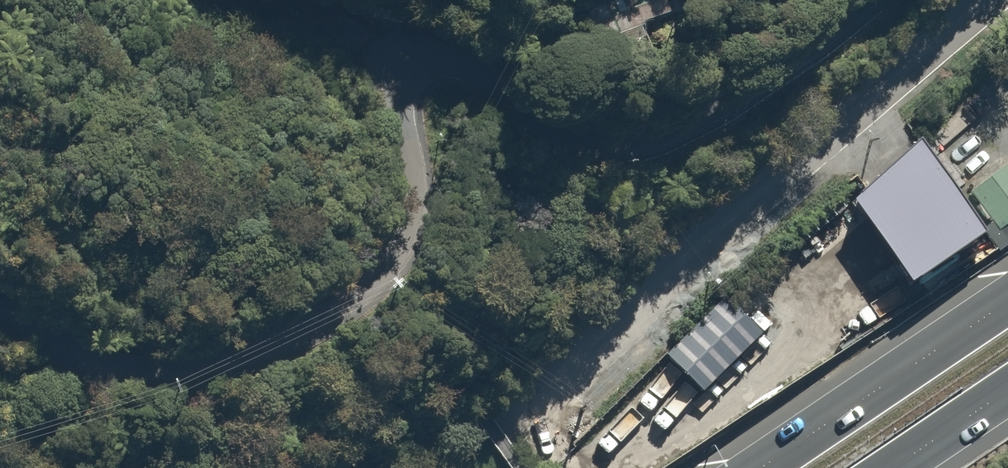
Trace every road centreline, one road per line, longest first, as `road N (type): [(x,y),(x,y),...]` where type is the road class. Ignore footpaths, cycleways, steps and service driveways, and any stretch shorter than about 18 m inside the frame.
road 1 (residential): [(0,302),(82,359),(126,372),(180,371),(249,352),(310,318),(368,279),(402,214),(386,61)]
road 2 (residential): [(535,395),(986,0)]
road 3 (residential): [(386,61),(412,41),(431,42),(449,49),(466,77),(512,114),(566,146),(623,156),(710,128),(883,0)]
road 4 (trunk): [(753,467),(1007,296)]
road 5 (residential): [(386,61),(367,41),(326,23),(254,16),(204,0)]
road 6 (trunk): [(1007,391),(894,467)]

